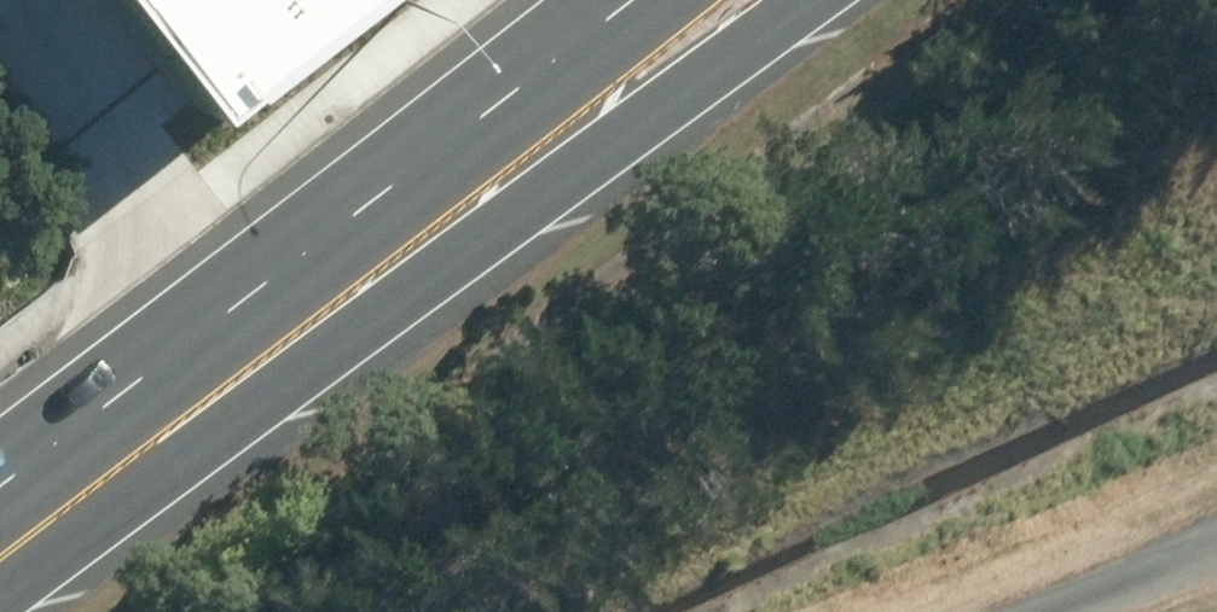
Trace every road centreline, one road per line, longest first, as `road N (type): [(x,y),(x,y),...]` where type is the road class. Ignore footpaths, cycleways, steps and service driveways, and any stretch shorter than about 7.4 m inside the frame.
road 1 (primary): [(794,0),(274,357)]
road 2 (primary): [(274,357),(676,0)]
road 3 (primary): [(274,357),(0,563)]
road 4 (track): [(1039,611),(1216,537)]

